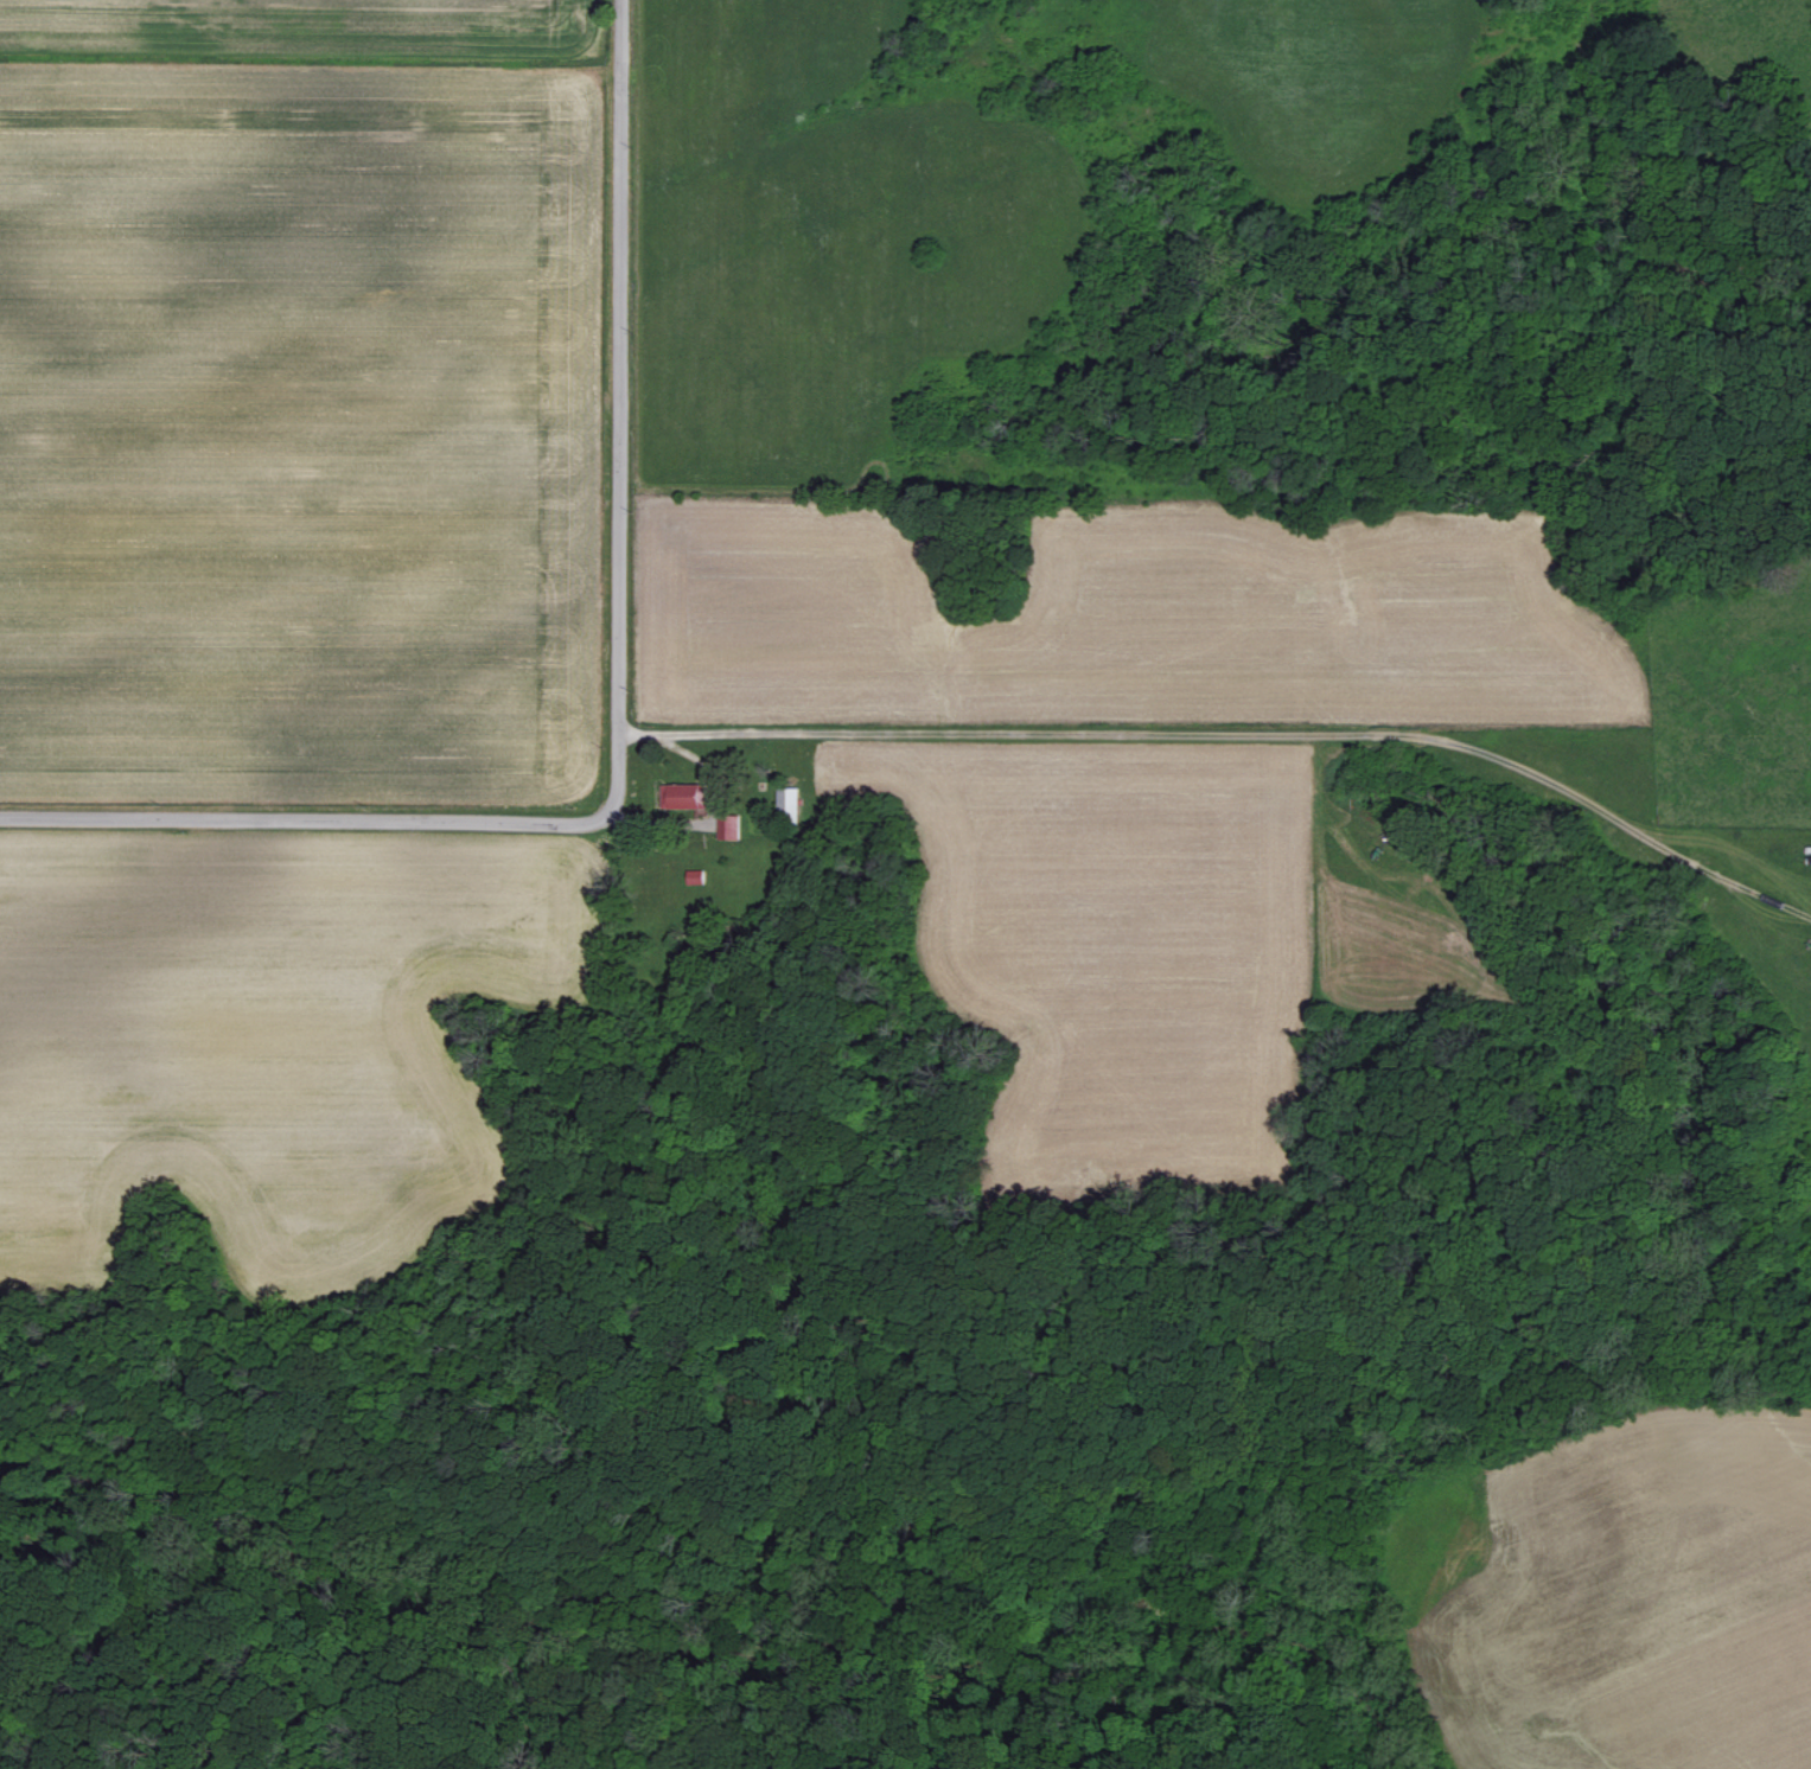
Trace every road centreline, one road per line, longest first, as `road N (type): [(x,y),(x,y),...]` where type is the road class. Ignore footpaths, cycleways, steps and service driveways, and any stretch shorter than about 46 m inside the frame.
road 1 (residential): [(610,812),(620,737),(621,0)]
road 2 (residential): [(610,812),(575,824),(0,820)]

